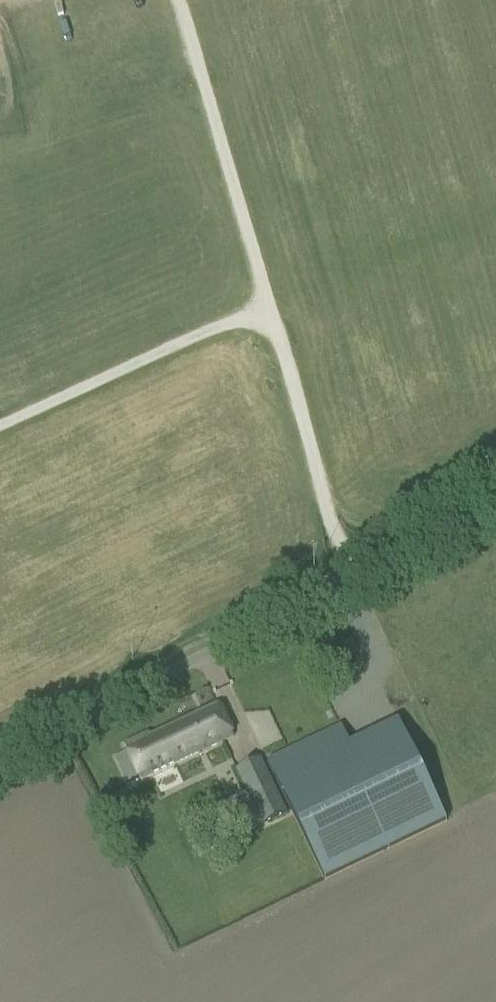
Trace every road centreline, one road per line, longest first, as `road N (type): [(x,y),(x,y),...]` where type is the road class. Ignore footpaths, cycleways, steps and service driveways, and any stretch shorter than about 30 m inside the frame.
road 1 (track): [(359,588),(332,526),(178,0)]
road 2 (unclassified): [(0,763),(495,517)]
road 3 (track): [(0,424),(268,304)]

